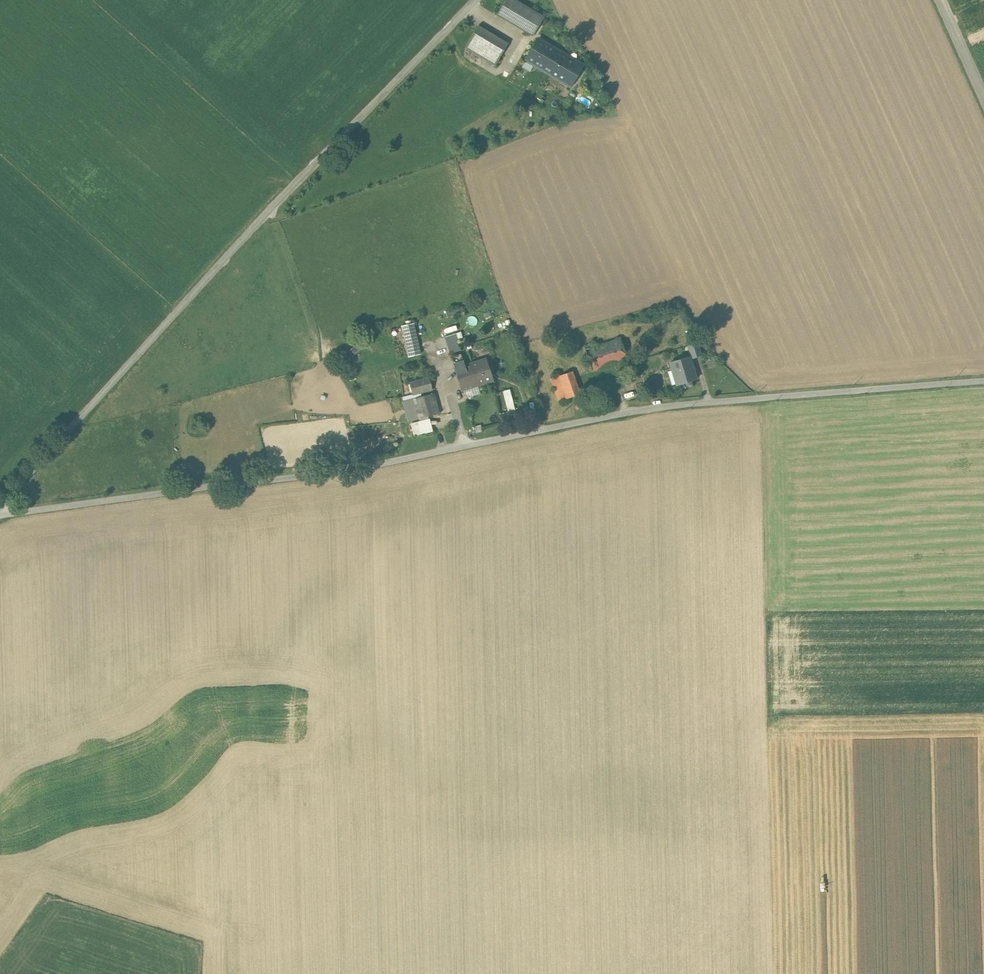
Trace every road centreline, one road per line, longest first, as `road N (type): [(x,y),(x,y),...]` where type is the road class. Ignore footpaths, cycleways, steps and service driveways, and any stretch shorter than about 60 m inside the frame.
road 1 (unclassified): [(0,514),(343,471),(650,408),(983,380)]
road 2 (unclassified): [(0,504),(262,218),(478,0)]

